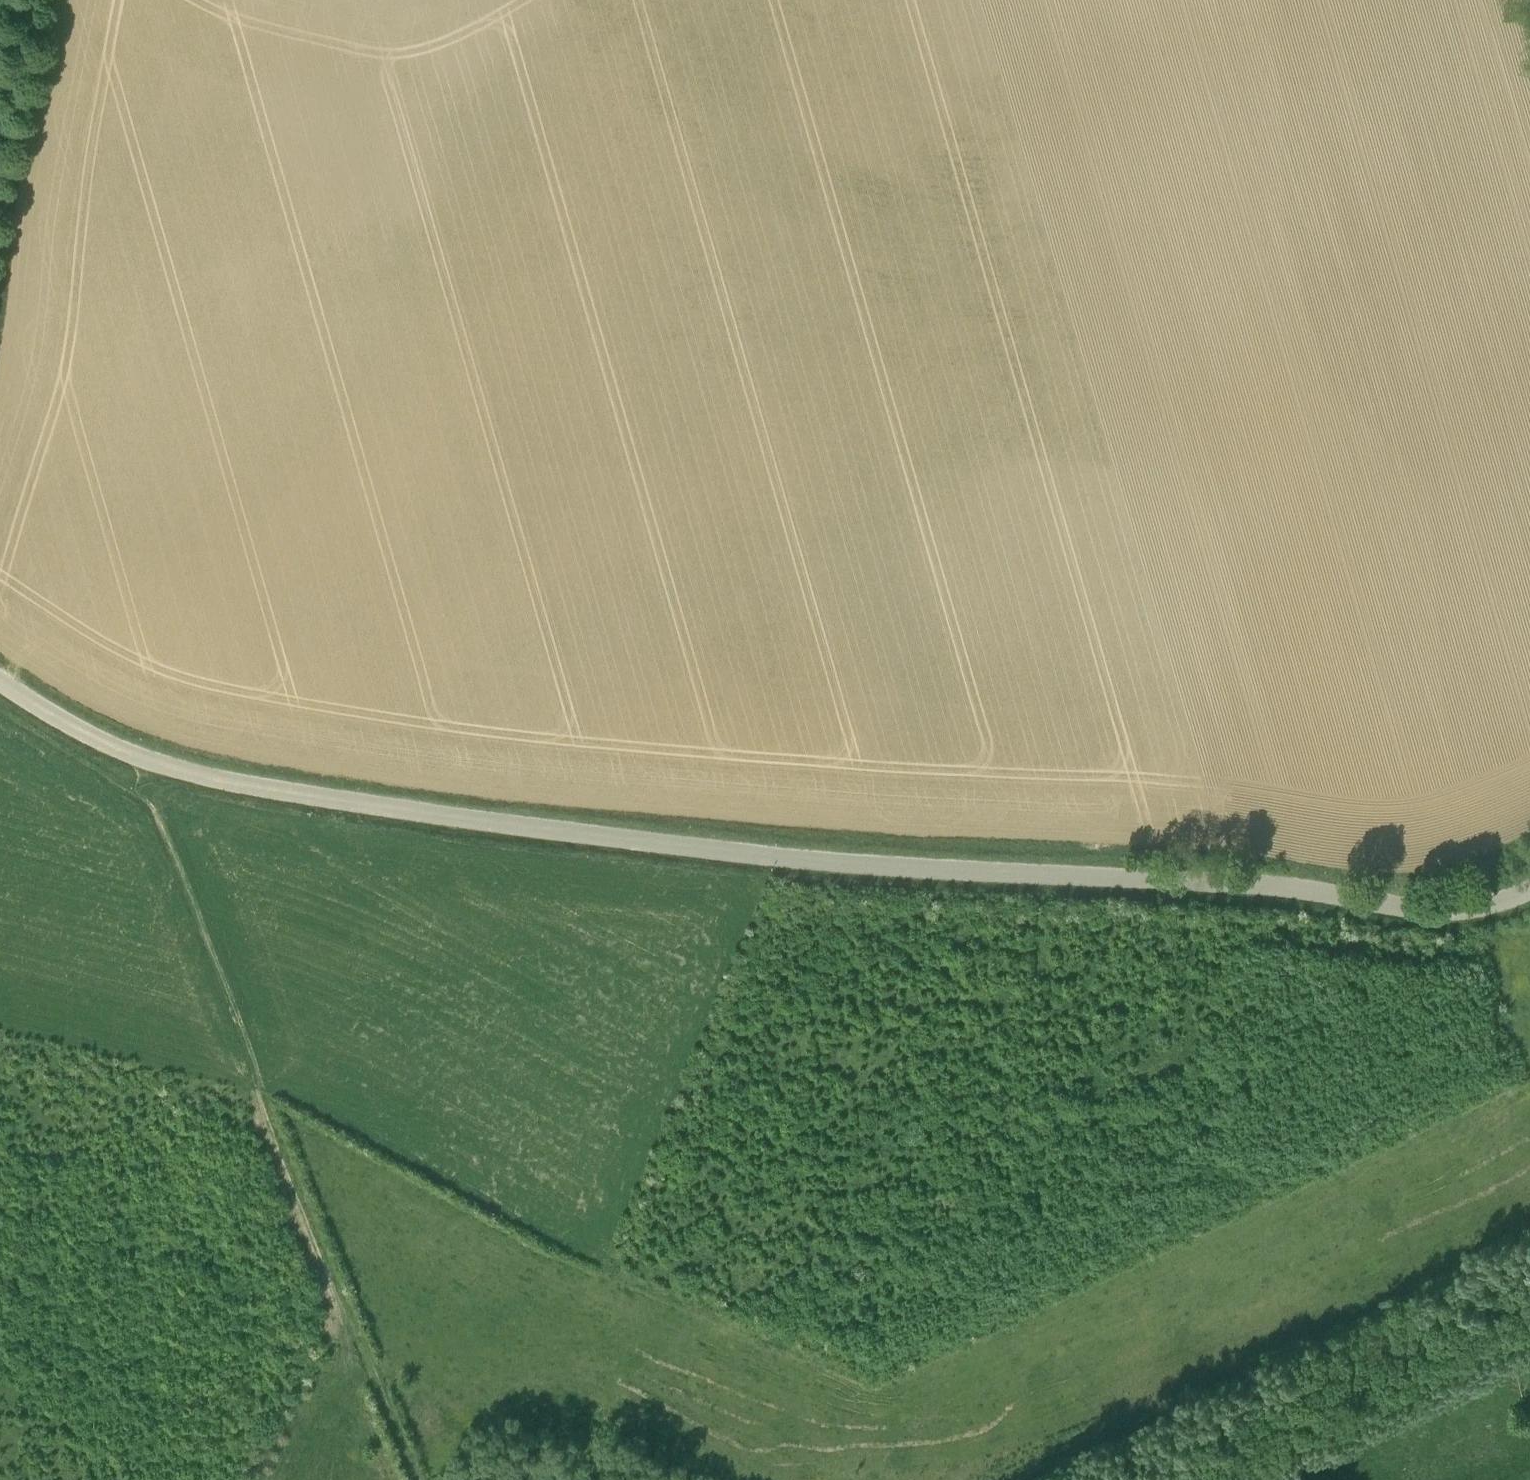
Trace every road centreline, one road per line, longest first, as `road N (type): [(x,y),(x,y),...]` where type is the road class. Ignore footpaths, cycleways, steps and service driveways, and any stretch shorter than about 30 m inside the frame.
road 1 (unclassified): [(1529,892),(1474,909),(1427,911),(1250,884),(810,861),(401,810),(166,765),(99,740),(0,680)]
road 2 (track): [(417,1479),(152,802)]
road 3 (unclassified): [(0,135),(30,0)]

